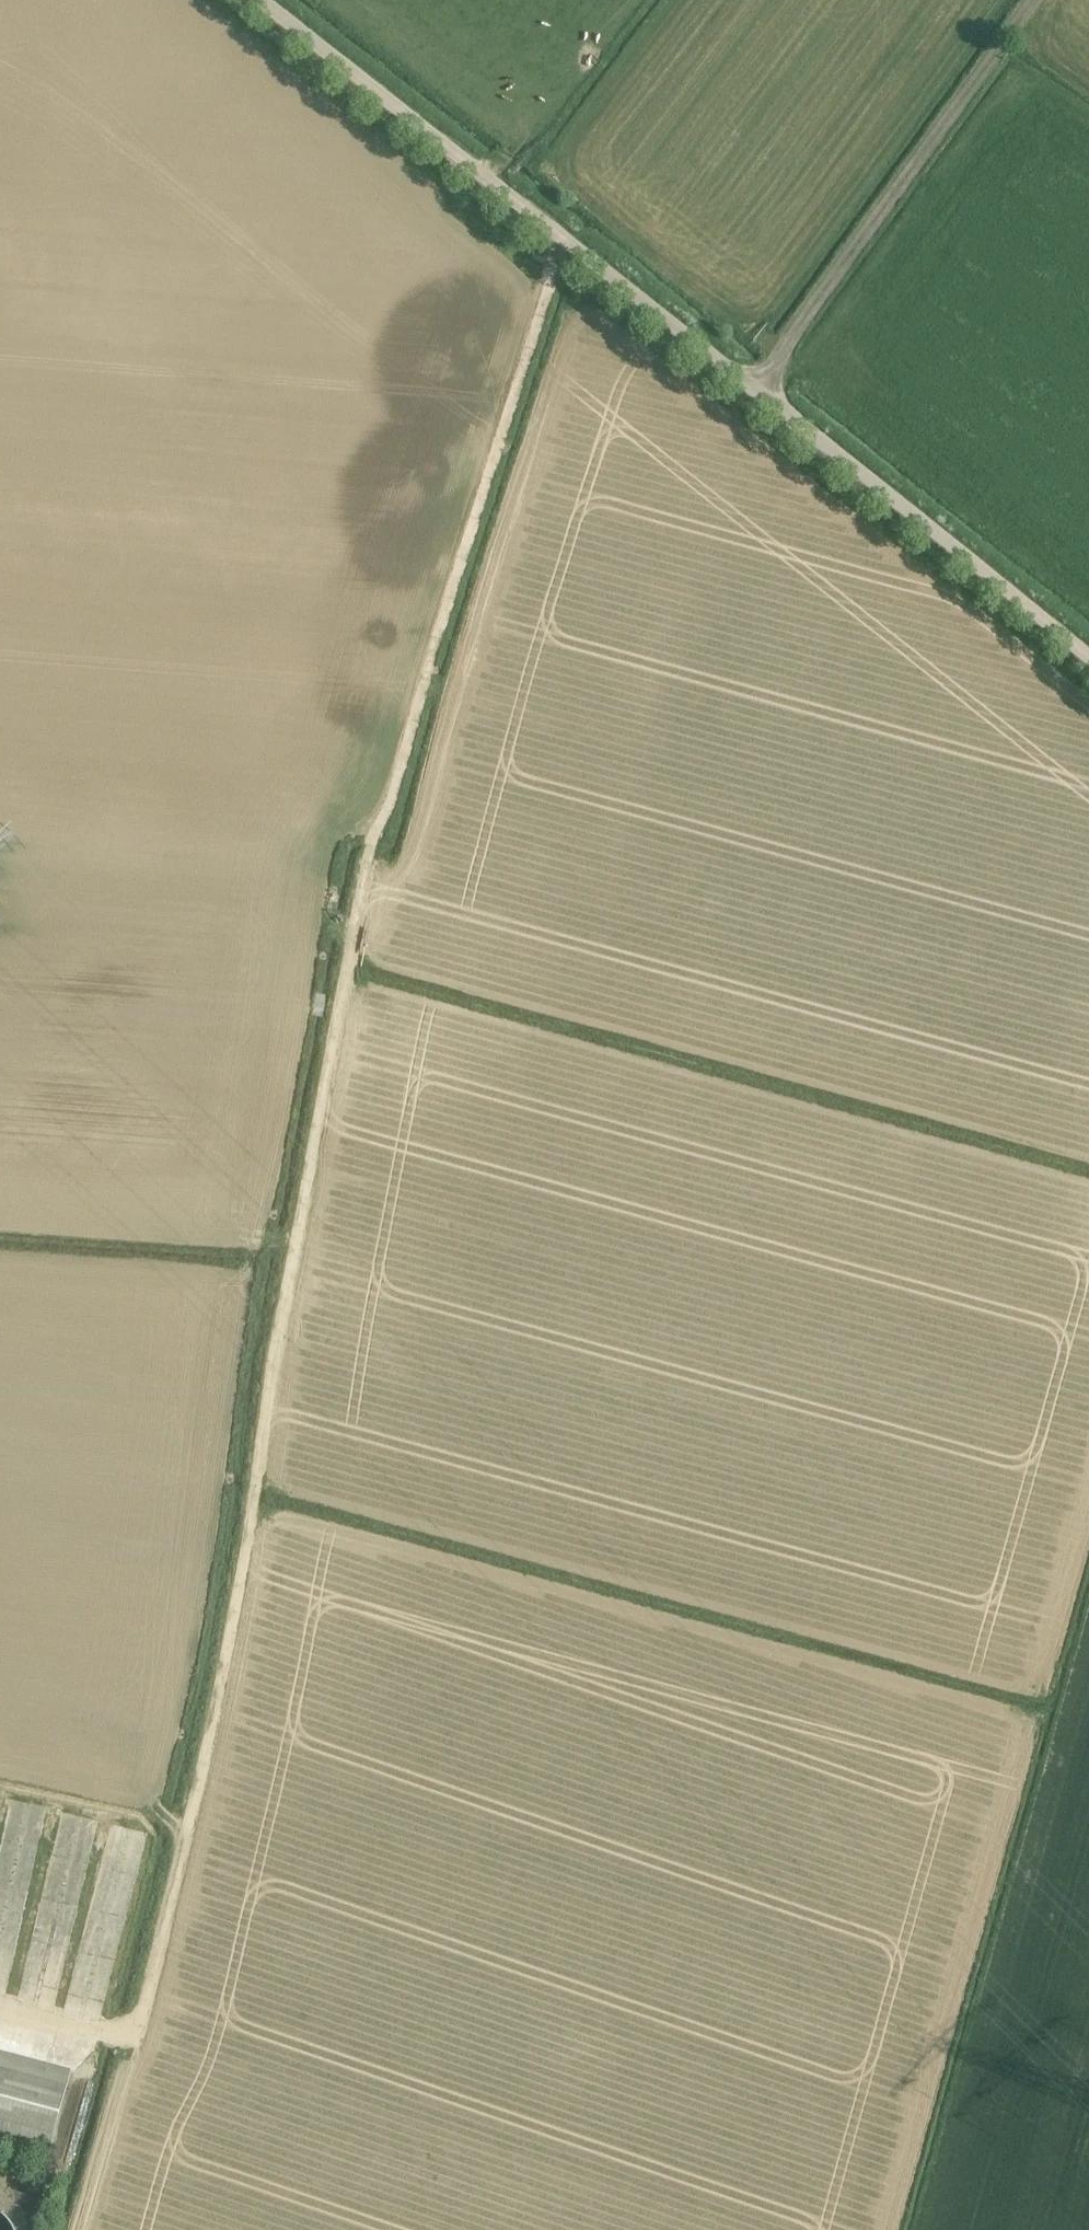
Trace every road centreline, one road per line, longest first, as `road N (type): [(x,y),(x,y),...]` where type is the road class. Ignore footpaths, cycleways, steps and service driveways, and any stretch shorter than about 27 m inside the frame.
road 1 (track): [(560,237),(545,308),(369,857),(269,1383),(228,1657),(144,2003),(132,2035),(100,2033)]
road 2 (unclassified): [(1088,665),(257,0)]

